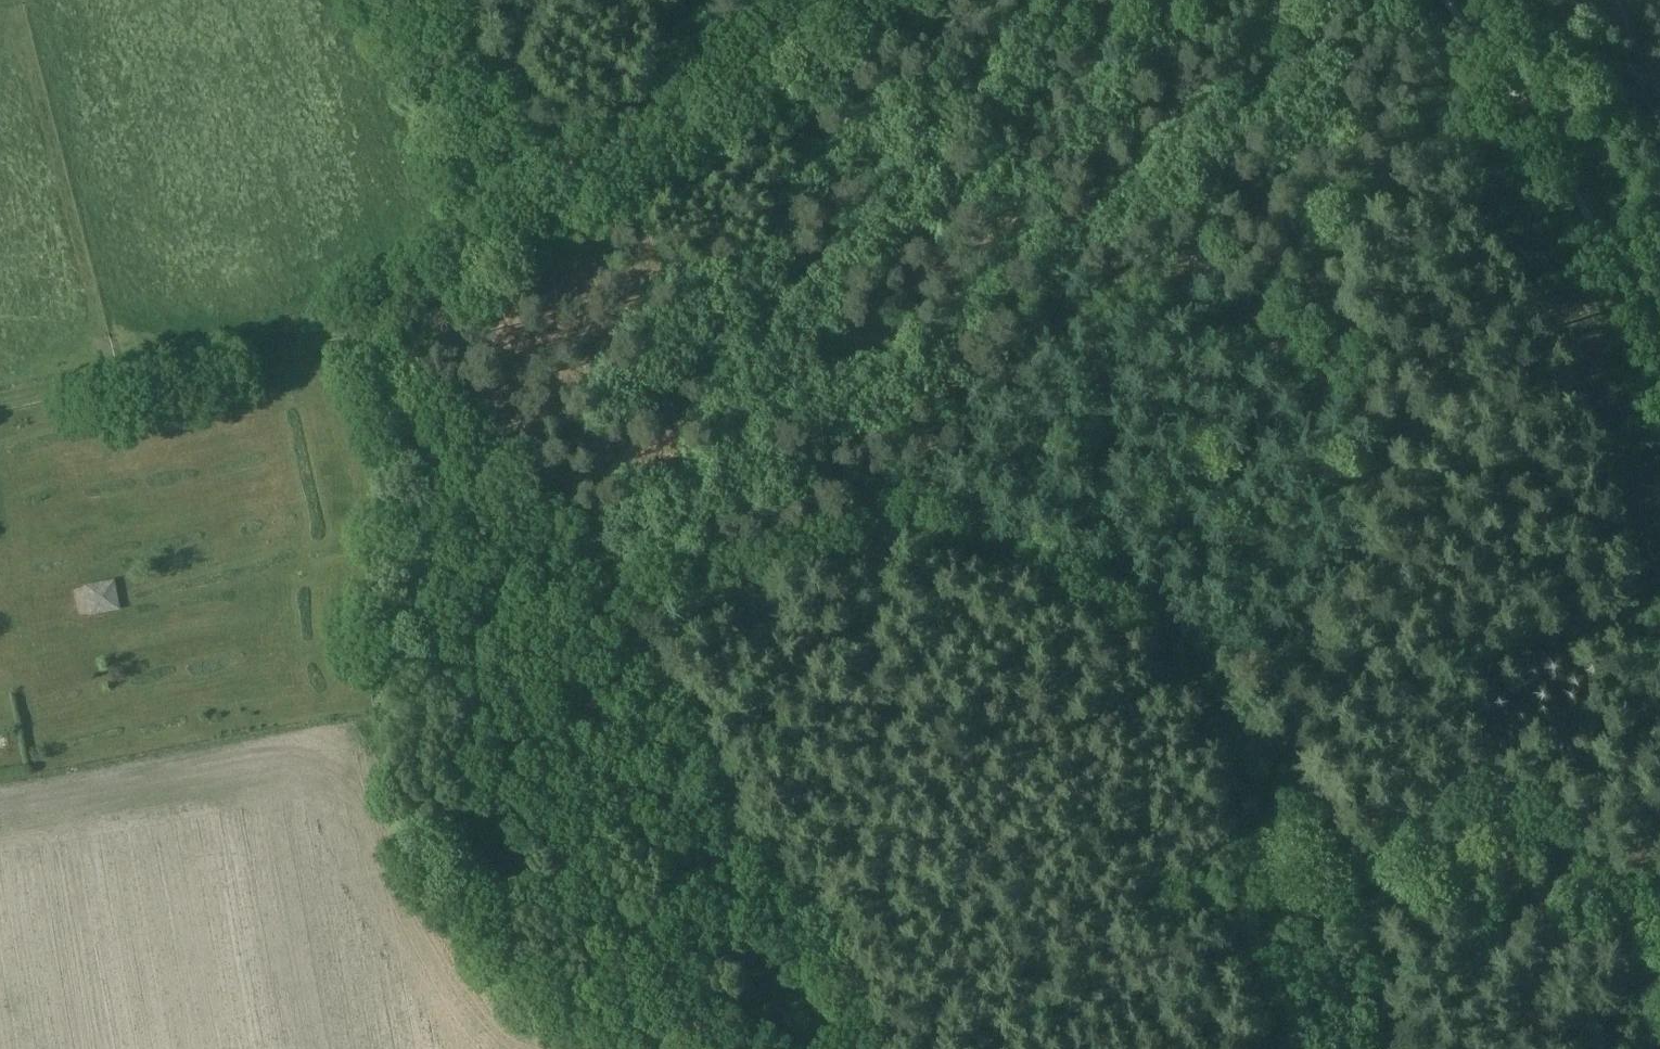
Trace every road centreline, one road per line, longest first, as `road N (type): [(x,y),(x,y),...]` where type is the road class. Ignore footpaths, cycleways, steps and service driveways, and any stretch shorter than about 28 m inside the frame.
road 1 (track): [(0,397),(361,321),(395,307),(512,244),(840,0)]
road 2 (track): [(1456,0),(1523,87),(1659,303)]

